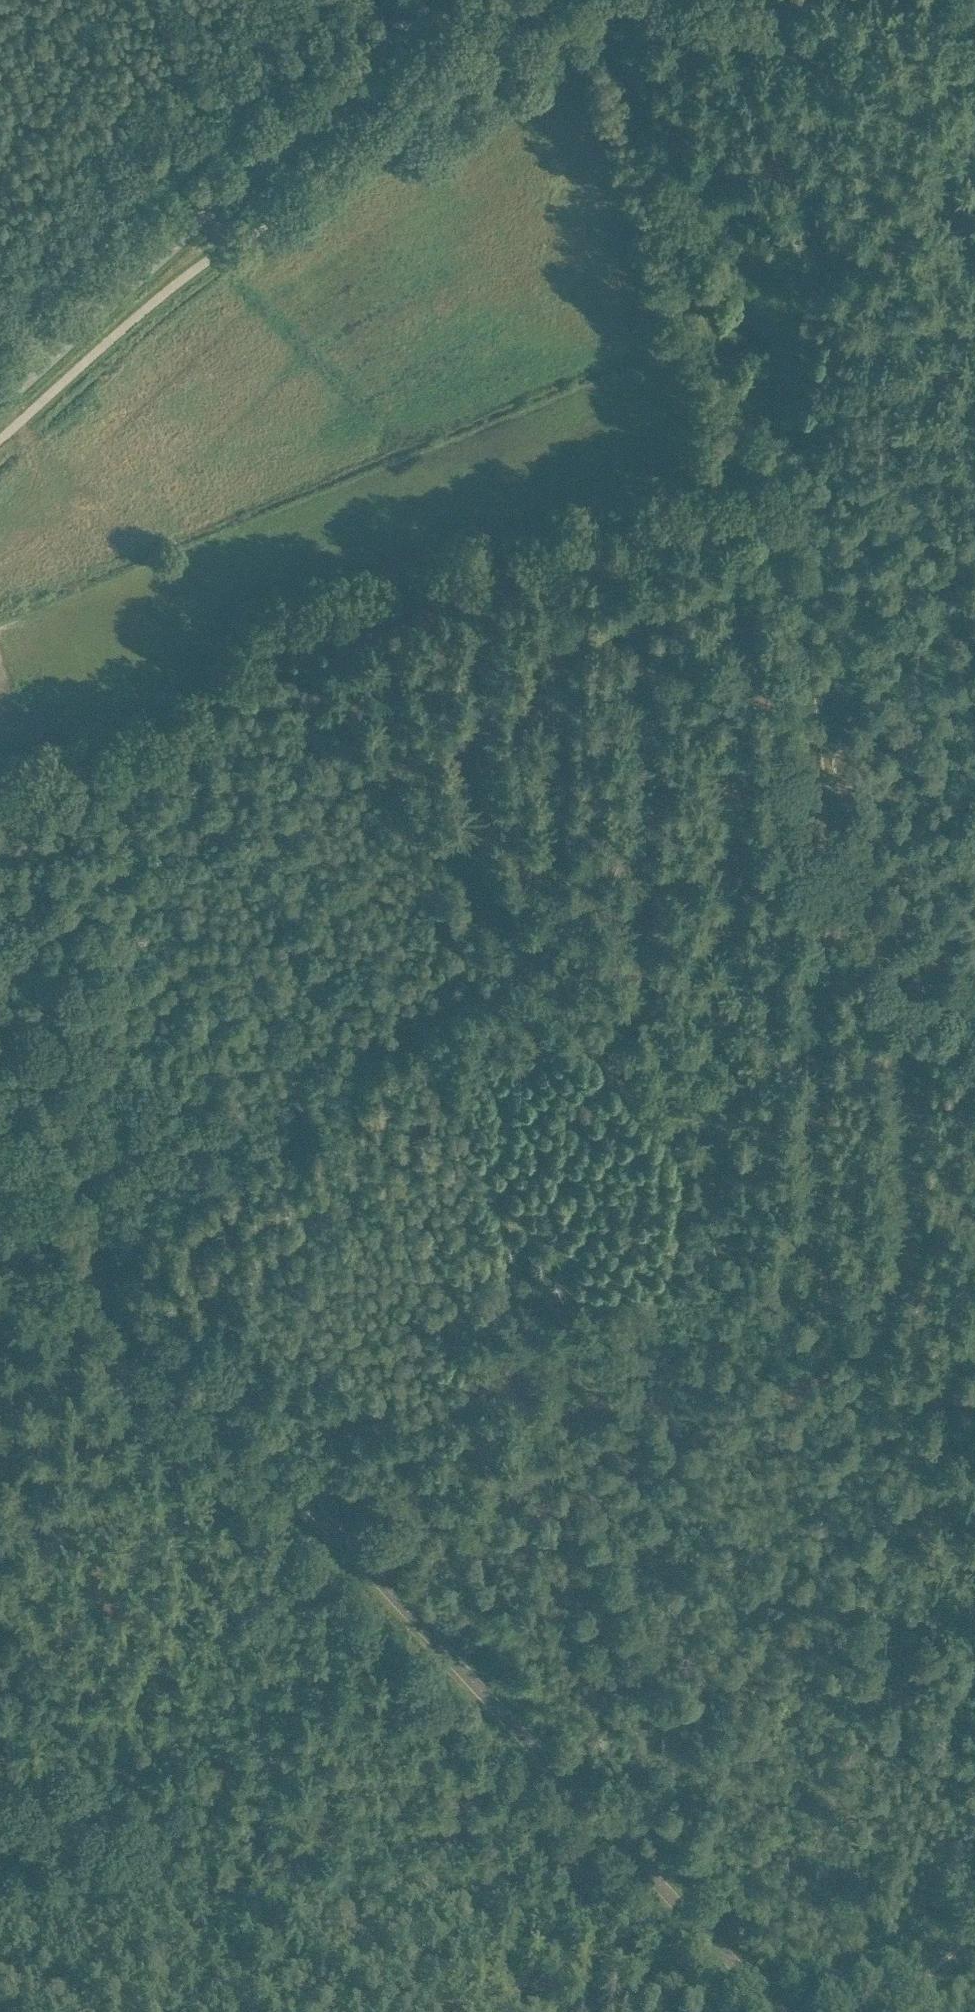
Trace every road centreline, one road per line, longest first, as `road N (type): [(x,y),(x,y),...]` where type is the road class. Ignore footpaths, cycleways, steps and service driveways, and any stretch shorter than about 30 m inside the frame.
road 1 (track): [(584,0),(768,550),(815,769),(879,902),(974,994)]
road 2 (secondary): [(0,396),(432,0)]
road 3 (track): [(789,578),(974,587)]

